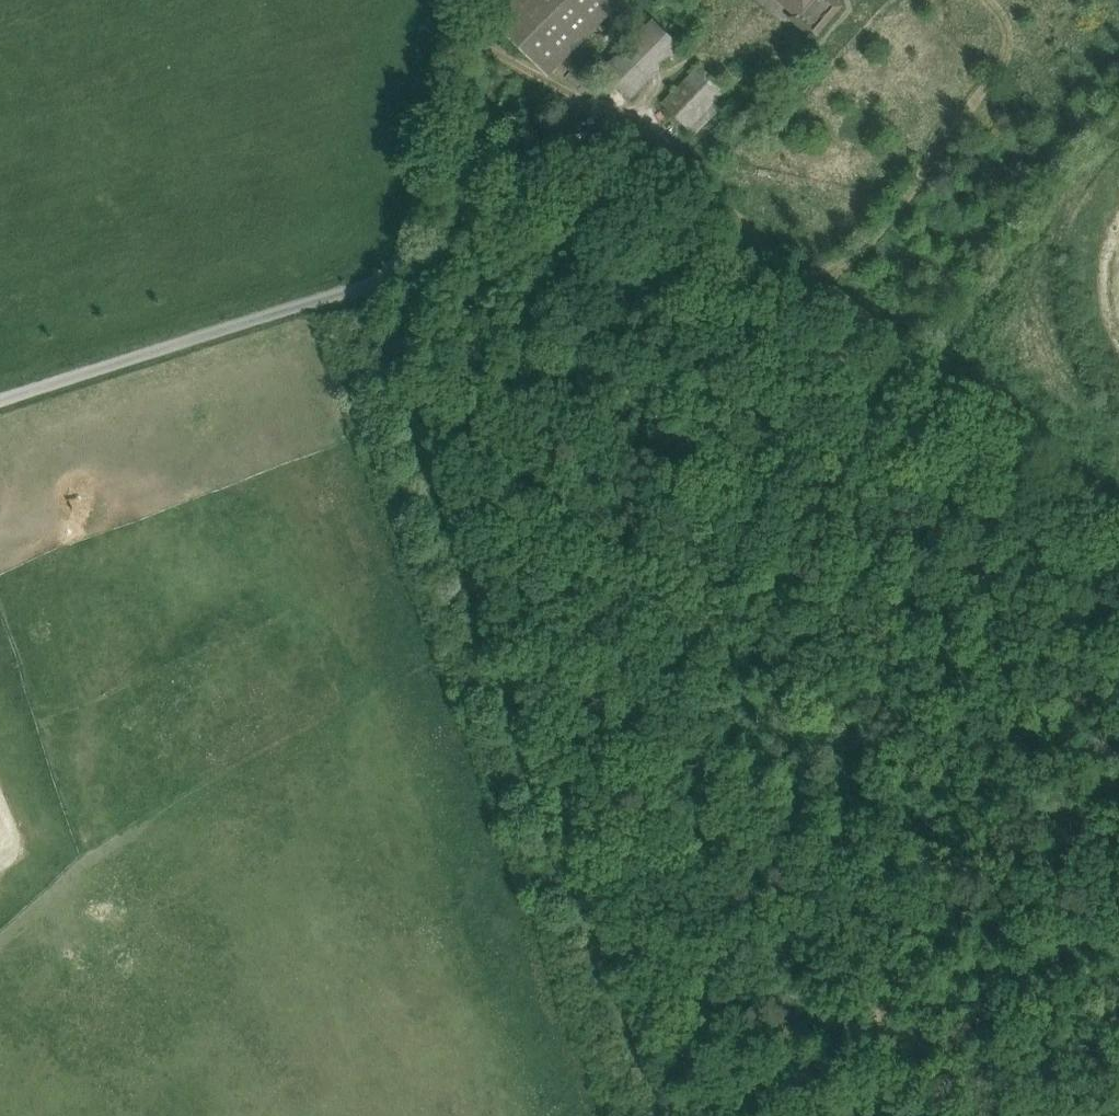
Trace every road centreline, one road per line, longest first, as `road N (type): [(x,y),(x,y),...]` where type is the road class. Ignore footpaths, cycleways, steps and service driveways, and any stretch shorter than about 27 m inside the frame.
road 1 (track): [(596,64),(505,135),(408,345),(417,420),(637,1050),(690,1115)]
road 2 (track): [(1118,594),(906,410),(683,286),(610,234)]
road 3 (track): [(0,366),(391,0)]
road 4 (track): [(610,234),(467,219)]

